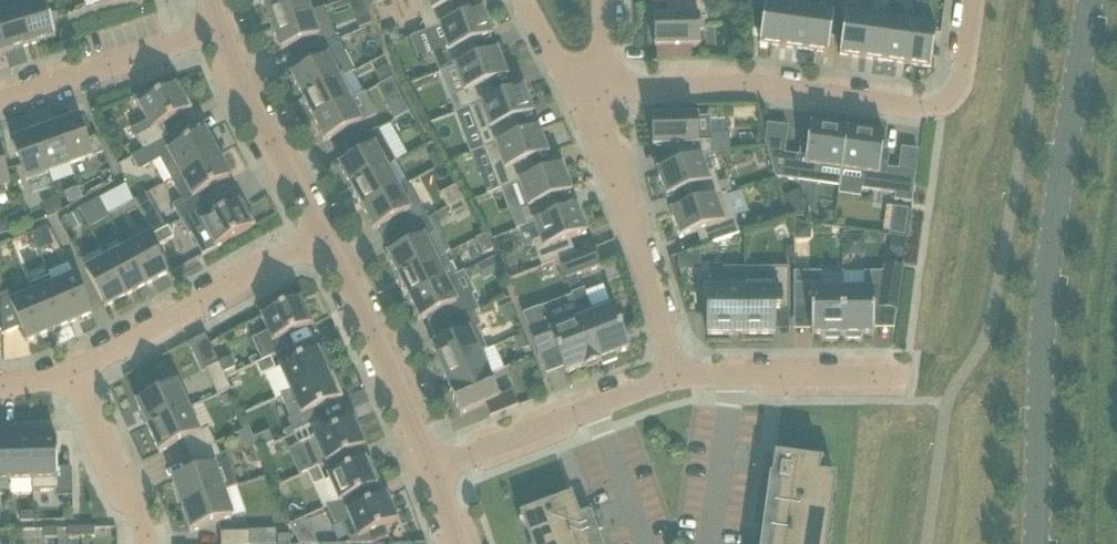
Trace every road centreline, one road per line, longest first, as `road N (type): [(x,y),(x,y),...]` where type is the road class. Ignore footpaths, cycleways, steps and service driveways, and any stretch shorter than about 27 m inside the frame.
road 1 (tertiary): [(1091,0),(1047,287),(1037,543)]
road 2 (residential): [(974,0),(965,75),(948,101),(931,109),(761,87),(588,90)]
road 3 (residential): [(680,374),(588,90)]
road 4 (residential): [(323,236),(68,373)]
road 5 (residential): [(431,471),(680,374)]
road 6 (residential): [(431,471),(323,236)]
road 7 (residential): [(0,102),(228,35)]
road 8 (residential): [(323,236),(268,145),(228,35)]
road 9 (residential): [(680,374),(885,378)]
road 10 (residential): [(145,543),(139,516),(68,373)]

